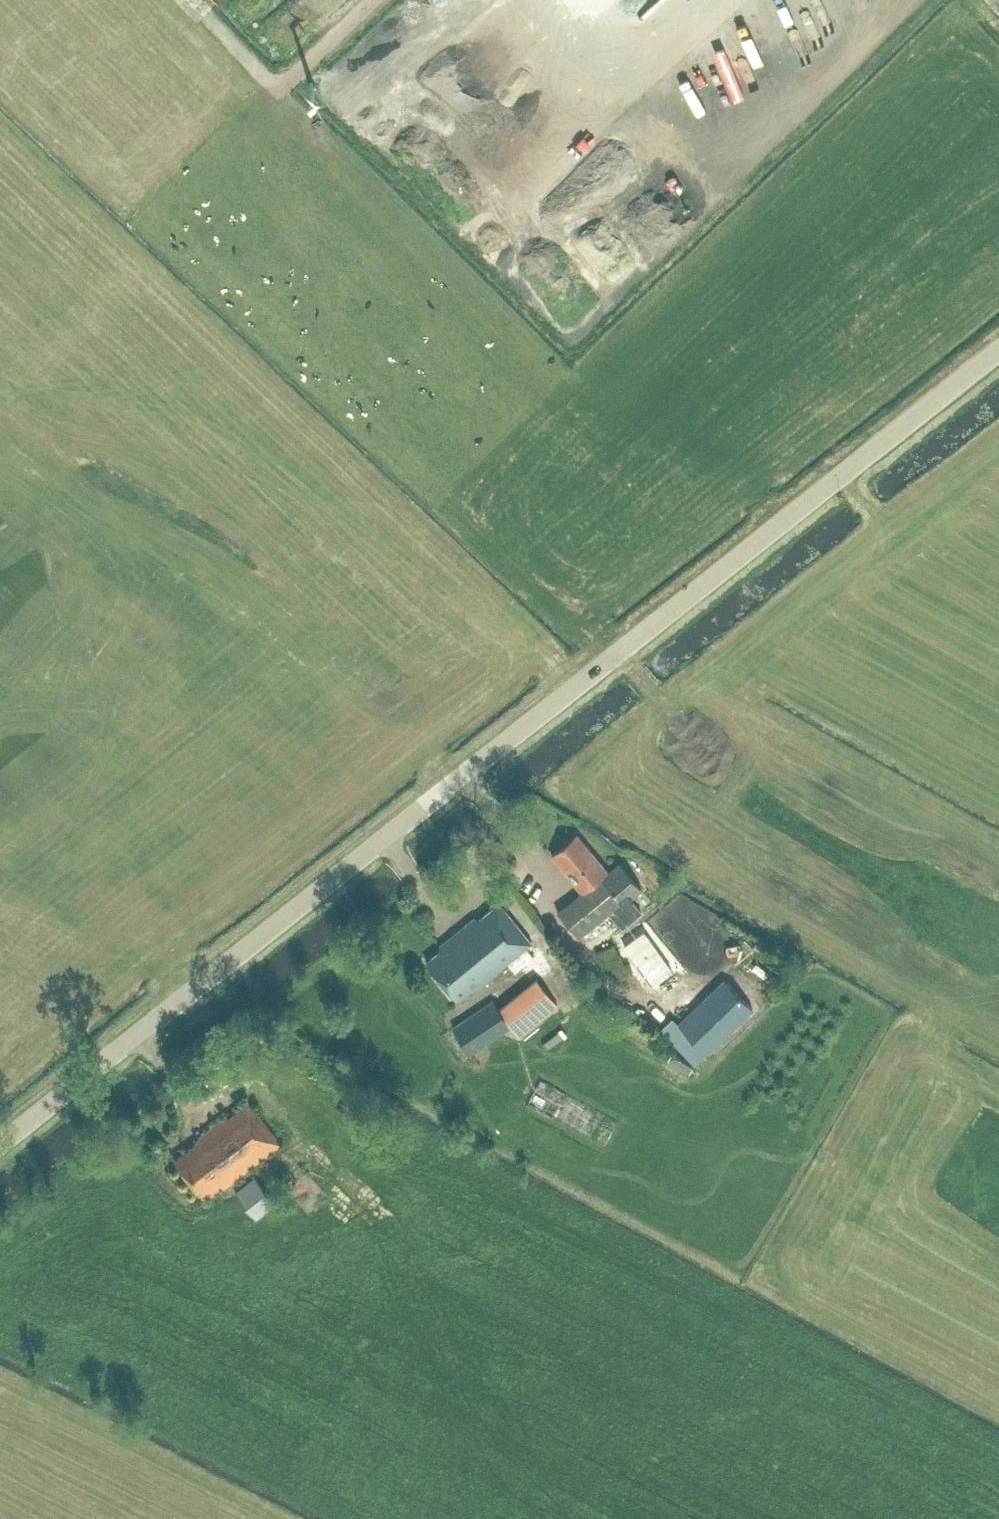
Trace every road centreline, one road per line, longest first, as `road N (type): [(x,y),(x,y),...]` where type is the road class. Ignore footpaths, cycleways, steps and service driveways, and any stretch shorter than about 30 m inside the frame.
road 1 (unclassified): [(0,1141),(998,349)]

